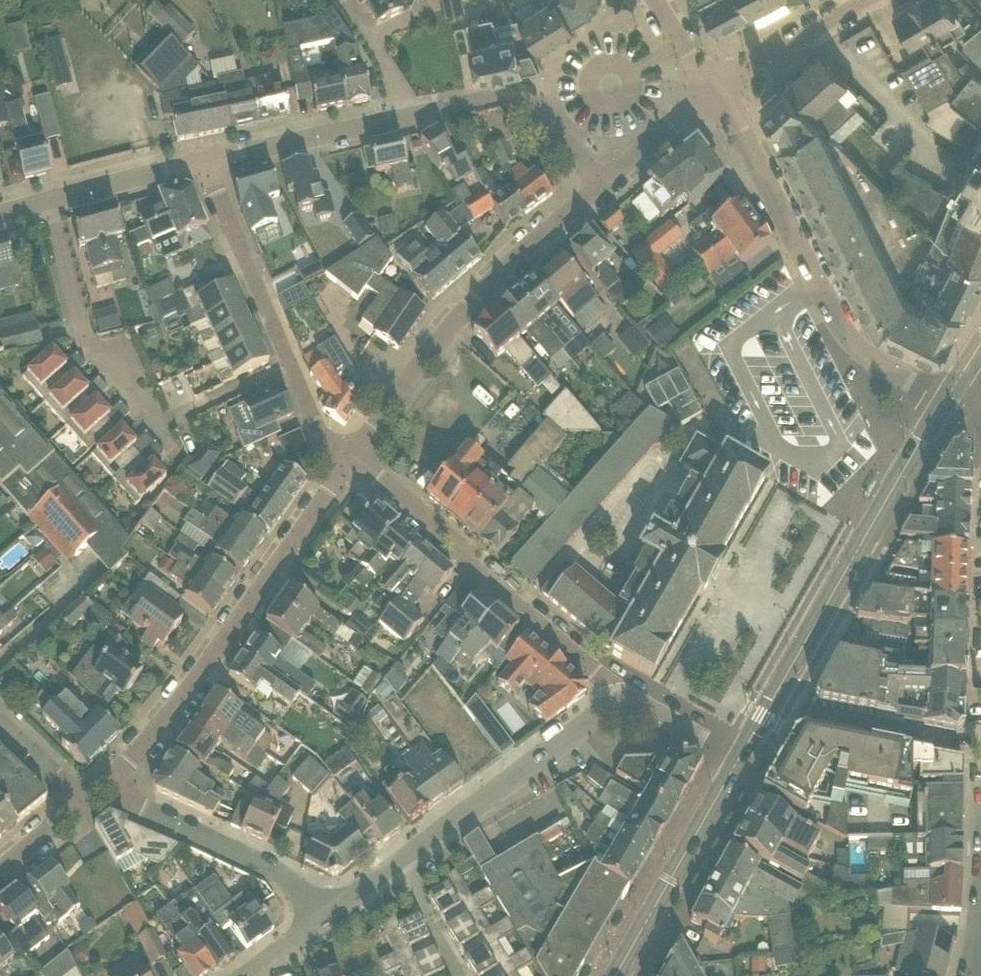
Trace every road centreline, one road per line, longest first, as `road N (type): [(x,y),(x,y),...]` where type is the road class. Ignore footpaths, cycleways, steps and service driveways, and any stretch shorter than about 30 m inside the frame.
road 1 (residential): [(203,161),(497,97),(530,104),(601,184)]
road 2 (residential): [(100,789),(158,732),(353,459)]
road 3 (secondary): [(742,763),(946,404)]
road 4 (residential): [(946,404),(851,348),(716,91)]
road 5 (residential): [(353,459),(431,350),(499,273),(601,184)]
road 6 (residential): [(327,917),(624,694)]
road 7 (residential): [(624,694),(353,459)]
road 8 (residential): [(353,459),(318,427),(203,161)]
road 9 (residential): [(172,444),(84,343),(48,200)]
road 10 (residential): [(327,917),(275,871),(100,789)]
road 11 (secondary): [(618,975),(742,763)]
road 12 (residential): [(716,91),(865,0)]
road 13 (residential): [(48,200),(203,161)]
road 14 (residential): [(601,184),(716,91)]
road 15 (residential): [(742,763),(624,694)]

